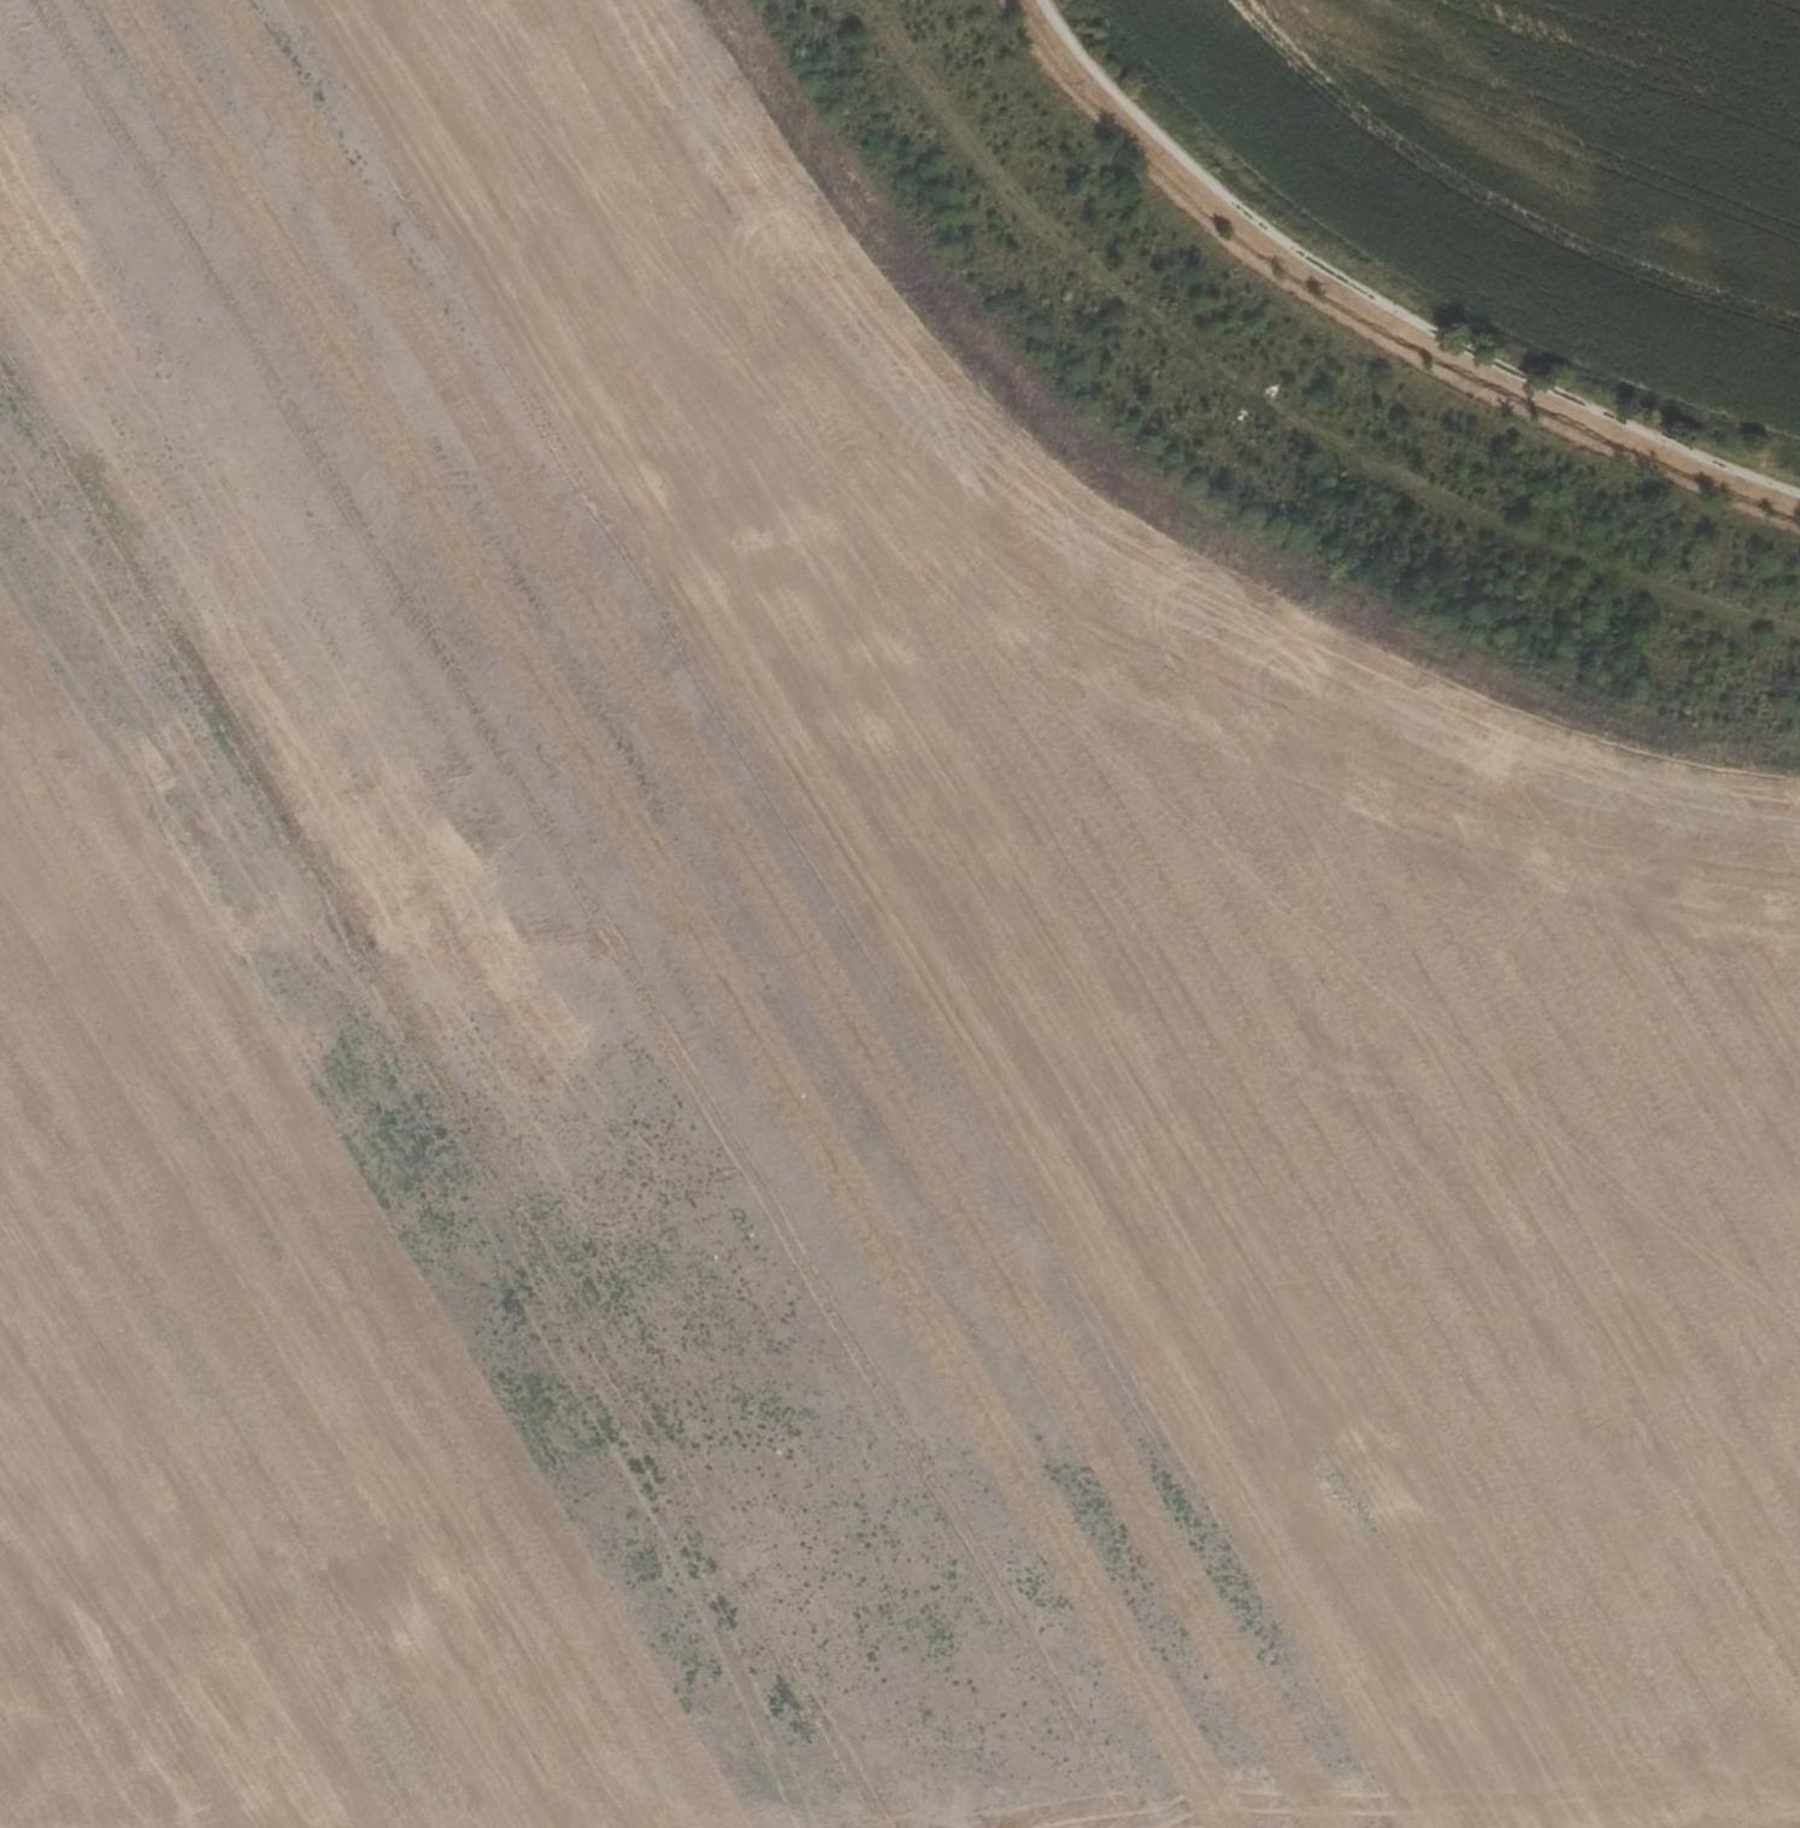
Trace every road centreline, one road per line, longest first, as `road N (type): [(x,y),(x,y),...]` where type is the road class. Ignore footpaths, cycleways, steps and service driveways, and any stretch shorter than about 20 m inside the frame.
road 1 (track): [(1043,0),(1107,87),(1298,253),(1650,433),(1799,487)]

